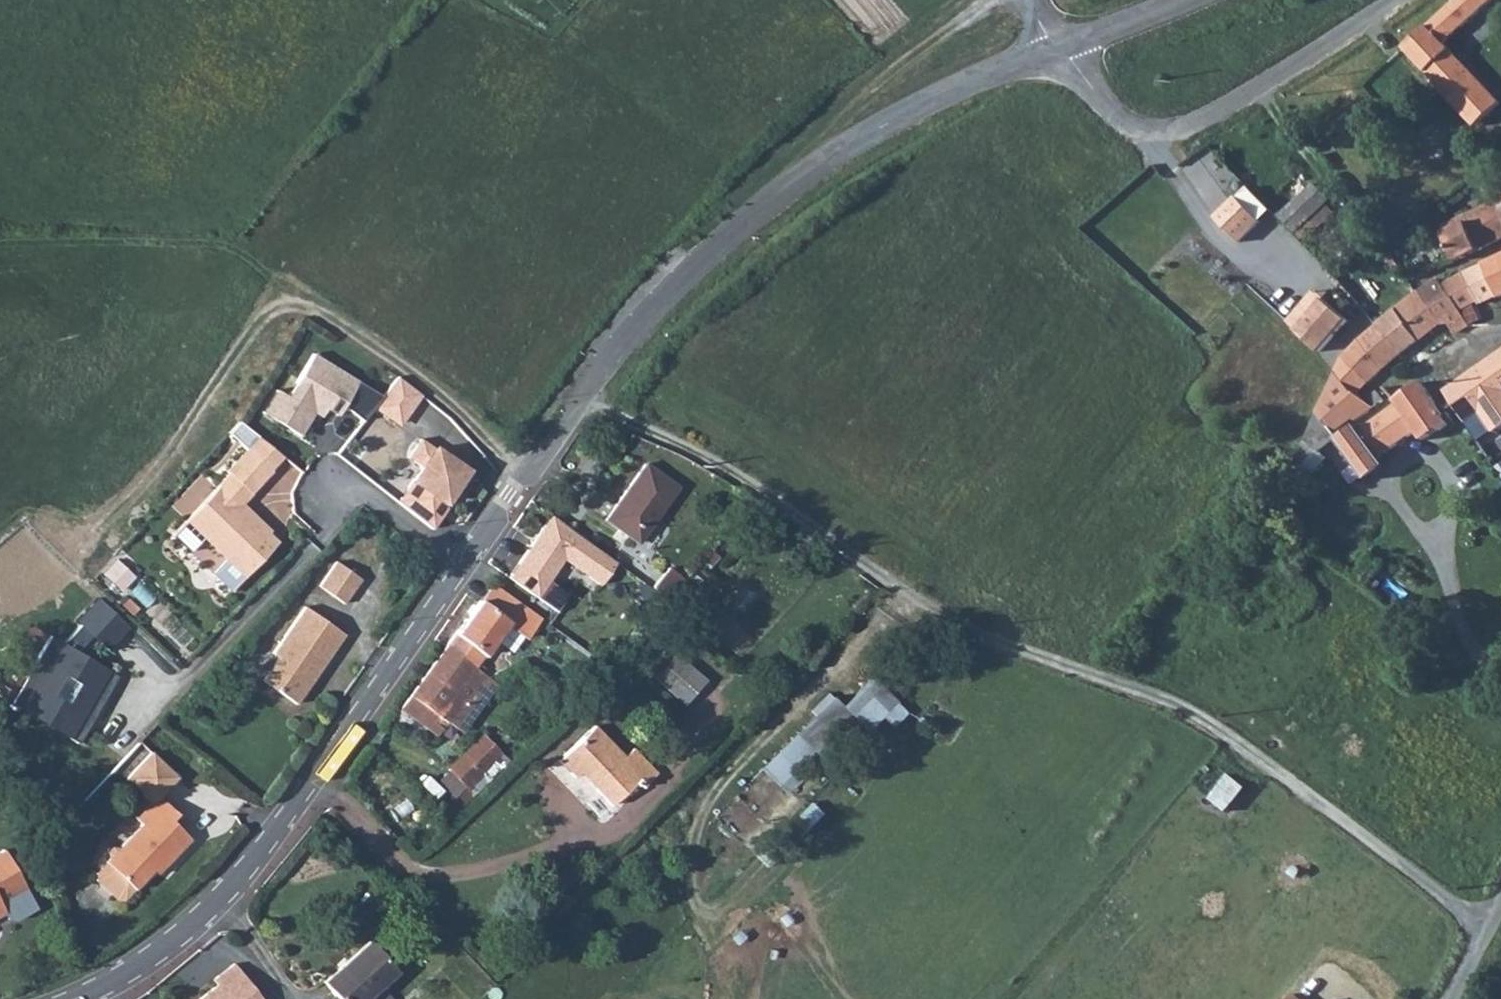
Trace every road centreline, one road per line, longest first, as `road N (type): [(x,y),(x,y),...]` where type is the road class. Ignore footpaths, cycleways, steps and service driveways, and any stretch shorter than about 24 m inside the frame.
road 1 (track): [(1489,925),(1203,720),(967,627),(806,513),(692,448),(577,398)]
road 2 (unclassified): [(577,398),(714,244),(769,199),(914,108),(1054,49)]
road 3 (residential): [(80,998),(193,926),(263,850),(470,552)]
road 4 (unclassified): [(1054,49),(1131,123),(1159,131),(1193,126),(1400,0)]
road 5 (track): [(1500,671),(1481,663),(1444,570),(1390,495),(1403,460),(1431,455),(1455,481),(1458,509)]
road 6 (residential): [(470,552),(577,398)]
road 7 (residential): [(327,489),(375,495),(433,543),(470,552)]
road 8 (unclassified): [(1054,49),(1176,0)]

